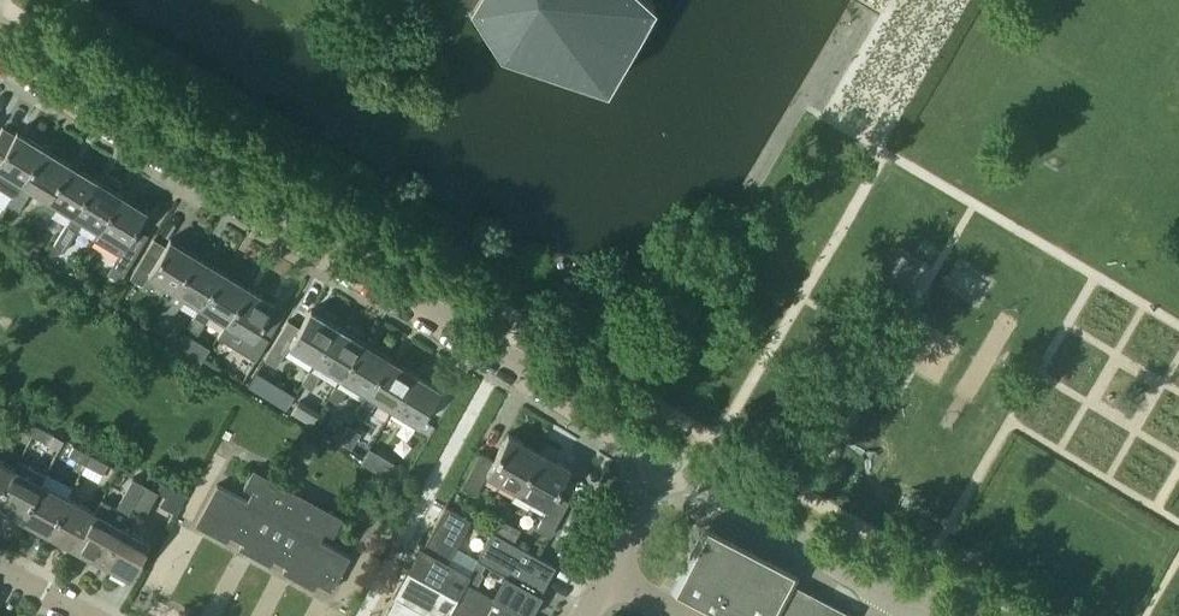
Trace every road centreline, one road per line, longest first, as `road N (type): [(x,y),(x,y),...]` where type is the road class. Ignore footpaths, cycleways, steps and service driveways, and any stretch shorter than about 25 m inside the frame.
road 1 (residential): [(489,357),(0,53)]
road 2 (residential): [(937,615),(663,466)]
road 3 (residential): [(346,615),(489,357)]
road 4 (residential): [(663,466),(489,357)]
road 5 (residential): [(601,580),(663,466)]

